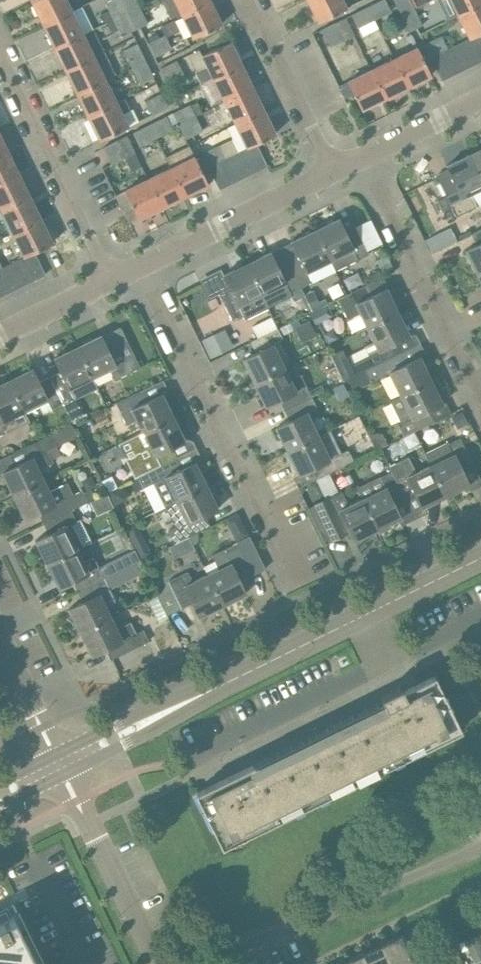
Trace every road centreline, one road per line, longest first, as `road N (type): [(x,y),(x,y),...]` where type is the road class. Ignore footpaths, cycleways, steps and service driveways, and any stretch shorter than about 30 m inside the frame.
road 1 (residential): [(297,571),(141,266)]
road 2 (tertiary): [(363,613),(58,762)]
road 3 (residential): [(207,963),(480,843)]
road 4 (residential): [(480,398),(362,158)]
road 5 (residential): [(0,47),(112,280)]
road 6 (unclassified): [(156,963),(58,762)]
road 7 (residential): [(141,266),(336,171)]
road 8 (residential): [(202,756),(389,664)]
road 9 (residential): [(336,171),(253,0)]
road 10 (unclassified): [(58,762),(0,642)]
road 11 (residential): [(362,158),(480,100)]
road 12 (tertiary): [(480,555),(363,613)]
road 13 (residential): [(0,335),(112,280)]

